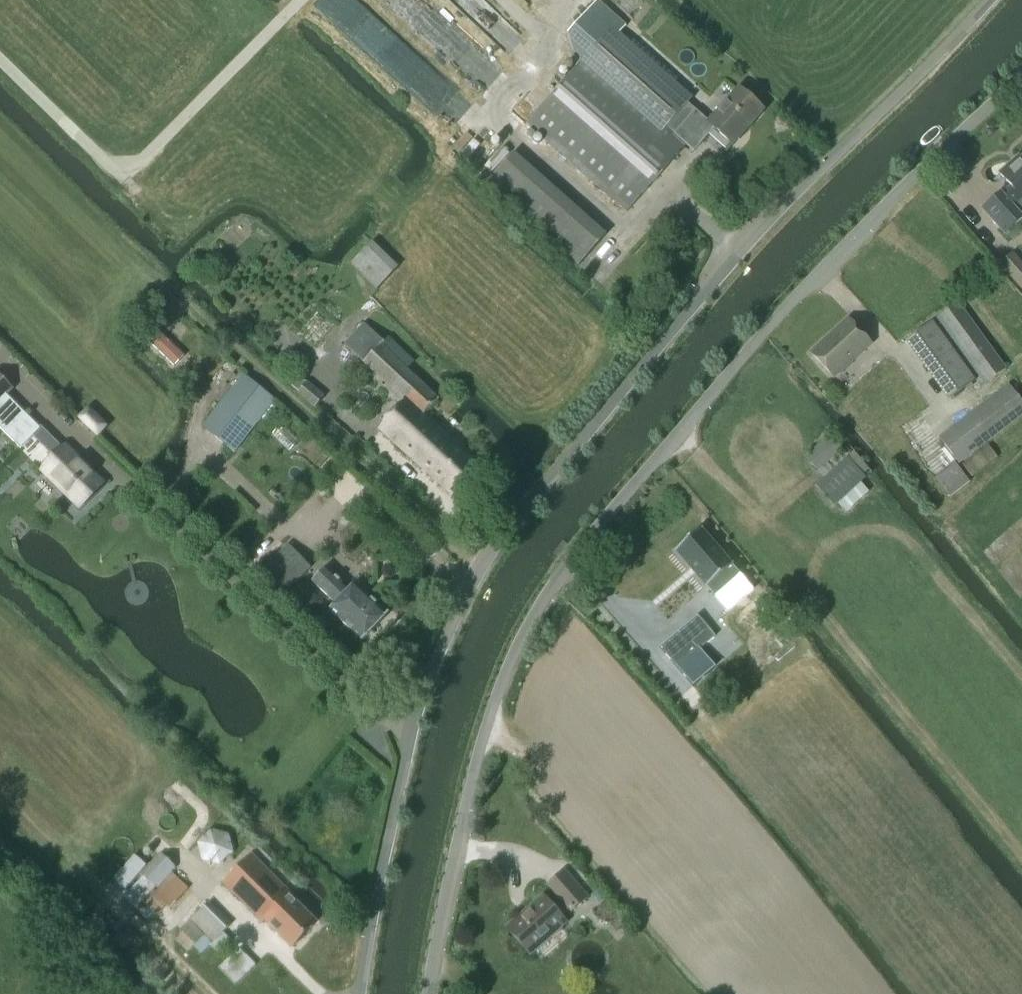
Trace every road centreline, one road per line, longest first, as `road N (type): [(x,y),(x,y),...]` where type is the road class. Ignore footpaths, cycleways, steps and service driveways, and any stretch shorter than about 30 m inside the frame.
road 1 (unclassified): [(360,993),(413,739),(480,567),(711,285),(995,0)]
road 2 (unclassified): [(429,993),(486,727),(505,673),(560,575),(747,352),(1021,72)]
road 3 (track): [(303,0),(144,159),(111,164),(0,53)]
road 4 (track): [(631,238),(491,116),(548,51),(543,33),(506,0)]

